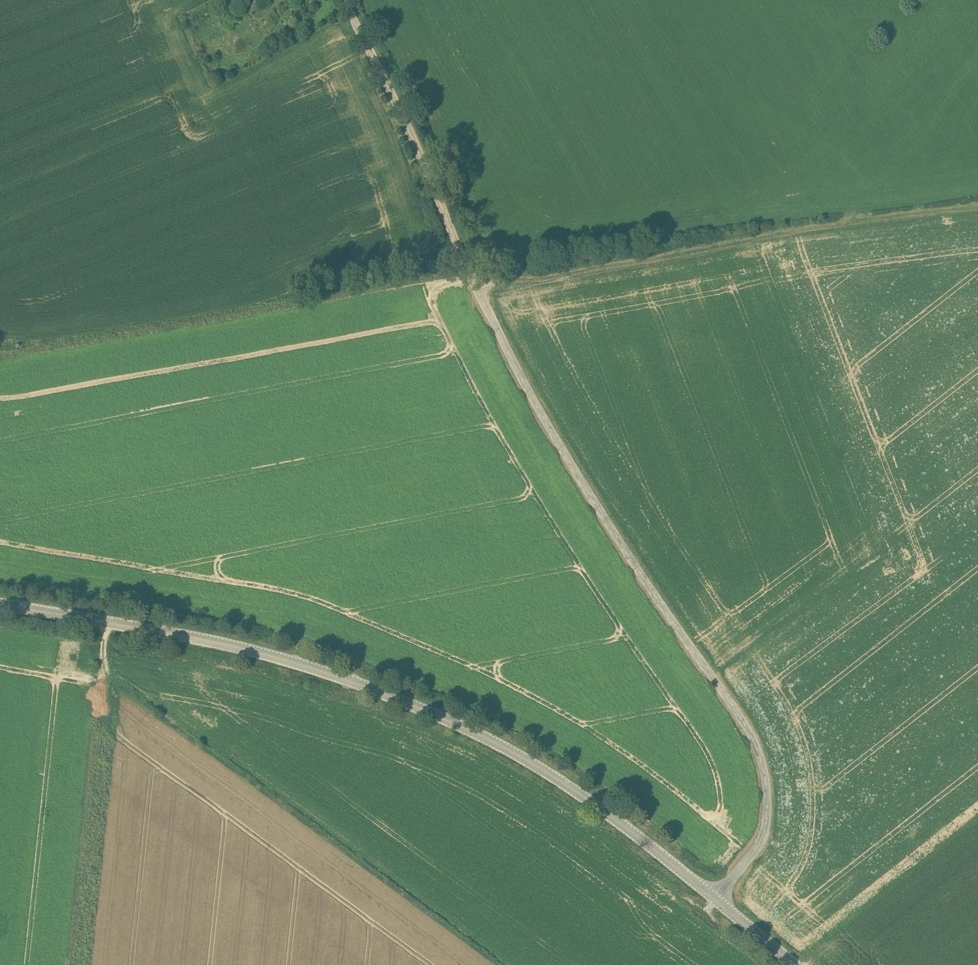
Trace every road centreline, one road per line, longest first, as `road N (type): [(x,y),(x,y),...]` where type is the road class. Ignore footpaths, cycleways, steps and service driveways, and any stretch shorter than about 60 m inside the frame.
road 1 (unclassified): [(714,898),(765,834),(767,792),(749,733),(532,400),(343,0)]
road 2 (unclassified): [(0,605),(242,649),(350,680),(510,751),(714,898)]
road 3 (track): [(977,204),(473,282)]

